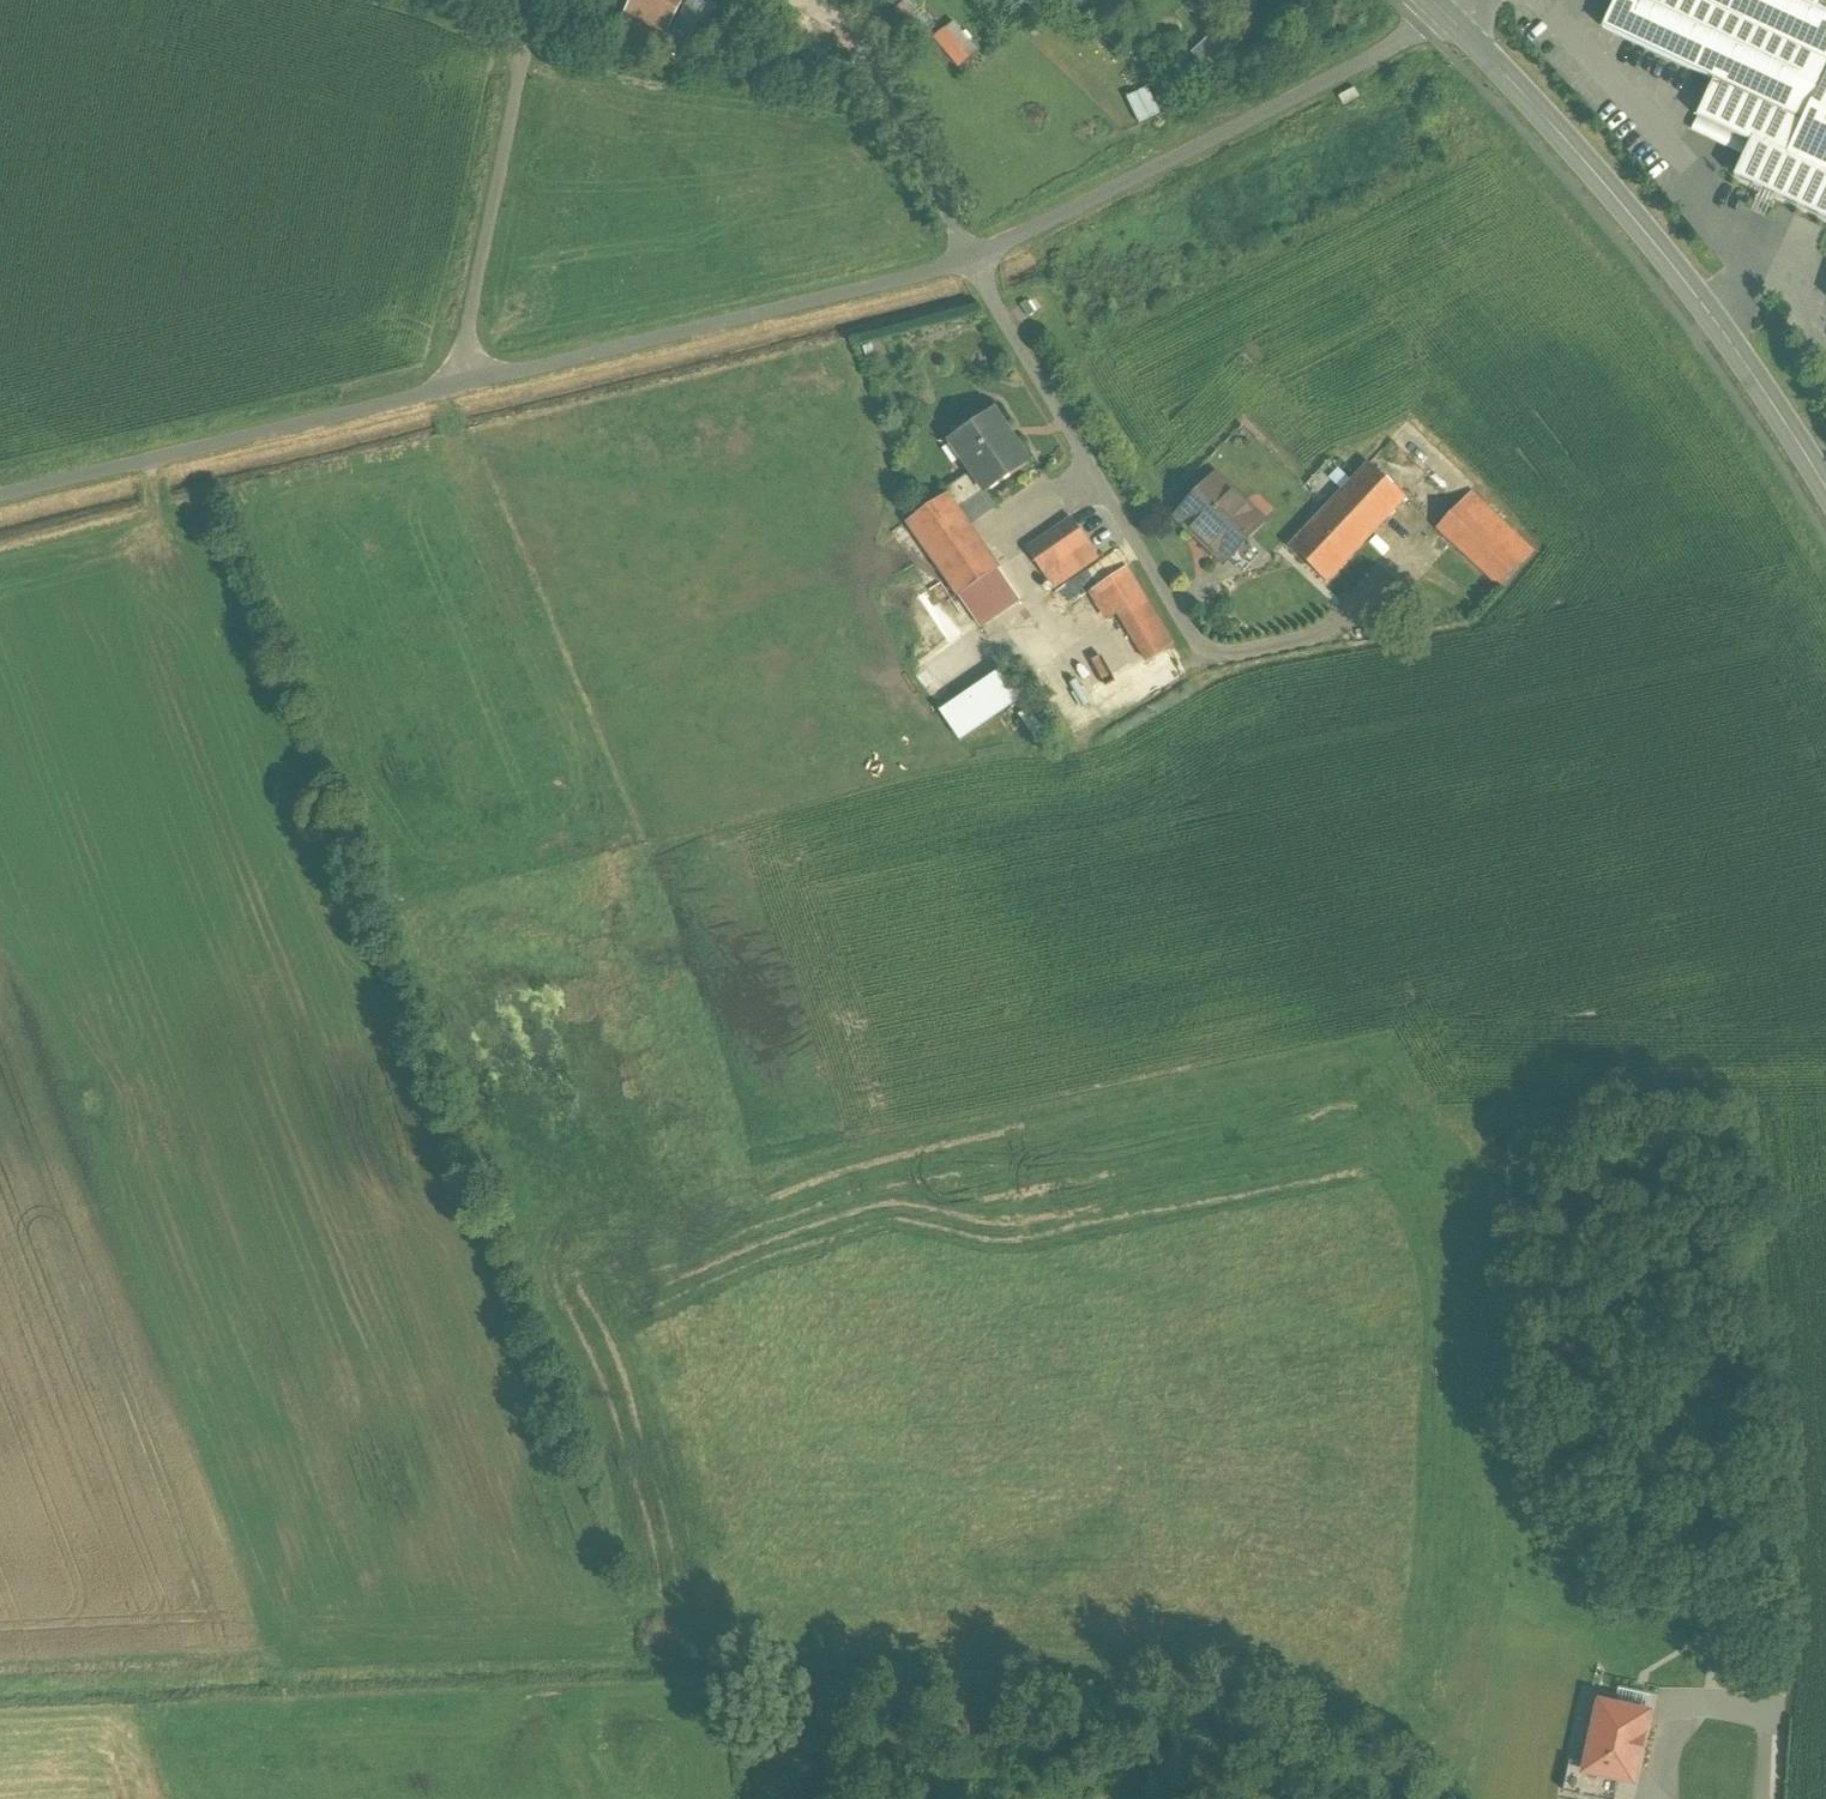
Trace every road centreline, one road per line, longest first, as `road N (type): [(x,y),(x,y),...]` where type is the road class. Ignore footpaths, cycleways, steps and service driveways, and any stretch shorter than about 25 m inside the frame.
road 1 (unclassified): [(1446,14),(970,263),(460,388),(0,484)]
road 2 (tertiary): [(1825,488),(1740,355),(1639,224),(1446,14)]

